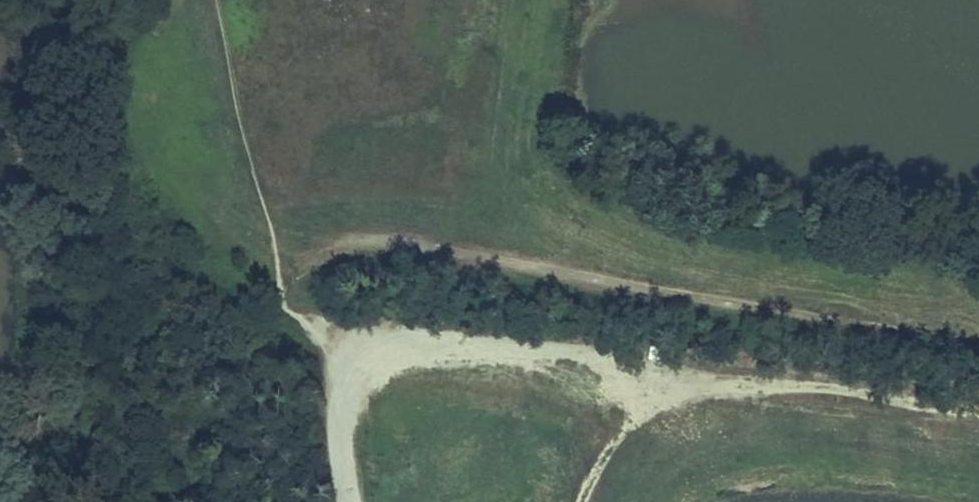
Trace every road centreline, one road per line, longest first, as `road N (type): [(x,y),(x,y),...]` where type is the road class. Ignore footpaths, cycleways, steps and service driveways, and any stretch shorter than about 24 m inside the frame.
road 1 (track): [(273,260),(362,239),(422,244),(701,304),(978,344)]
road 2 (track): [(584,501),(607,434),(661,381),(410,343),(341,347)]
road 3 (track): [(341,347),(290,311),(280,295),(268,239),(218,109),(197,0)]
road 4 (track): [(661,381),(811,376),(978,397)]
road 5 (track): [(353,501),(335,393),(341,347)]

